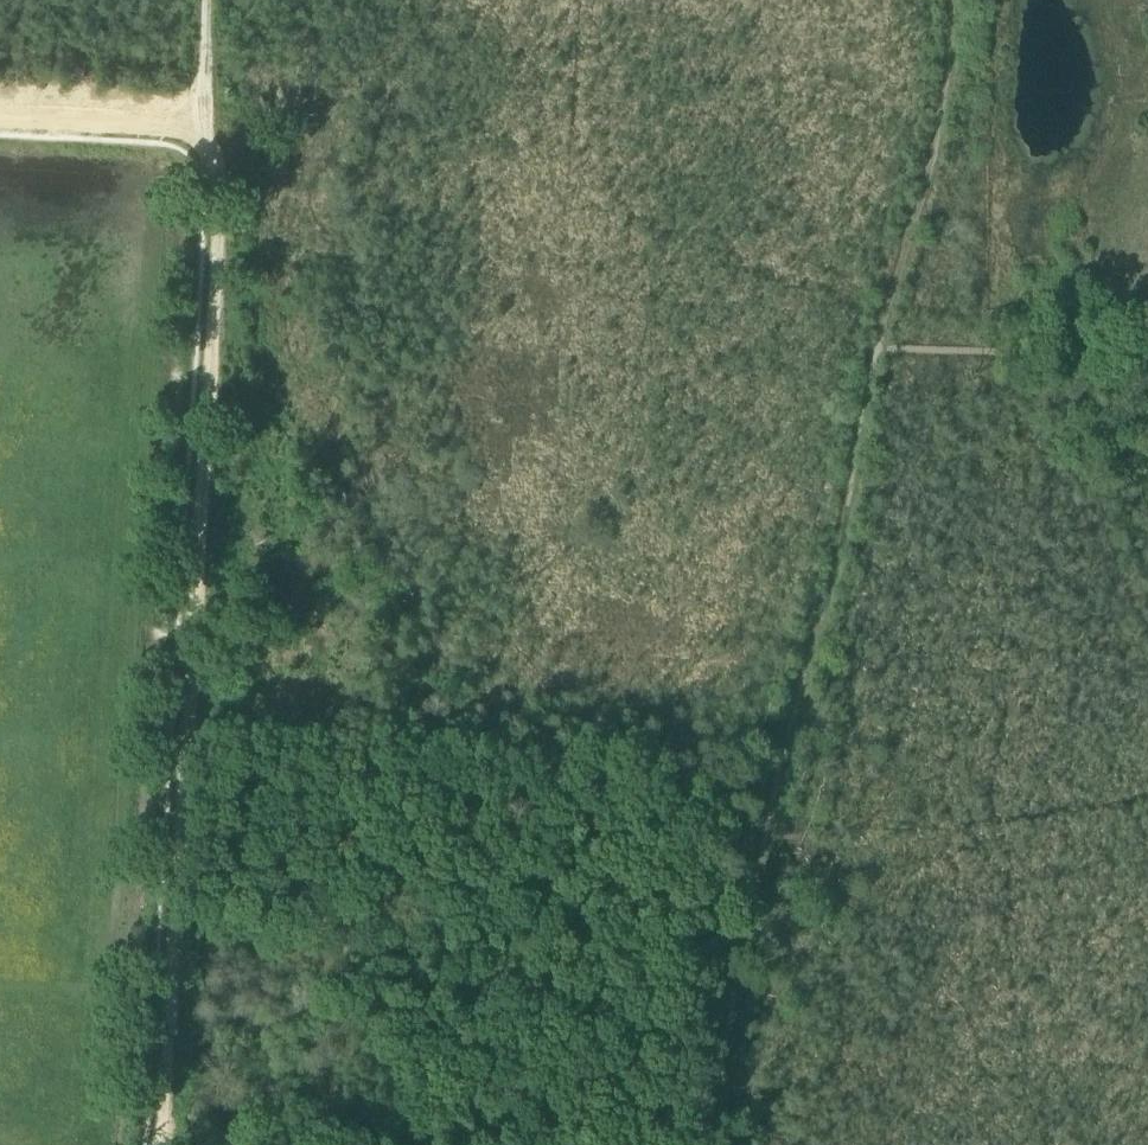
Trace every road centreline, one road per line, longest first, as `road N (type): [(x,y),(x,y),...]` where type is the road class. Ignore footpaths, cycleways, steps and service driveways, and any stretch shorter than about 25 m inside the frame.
road 1 (track): [(207,133),(217,181),(160,1144)]
road 2 (track): [(0,121),(207,133)]
road 3 (track): [(205,0),(207,133)]

